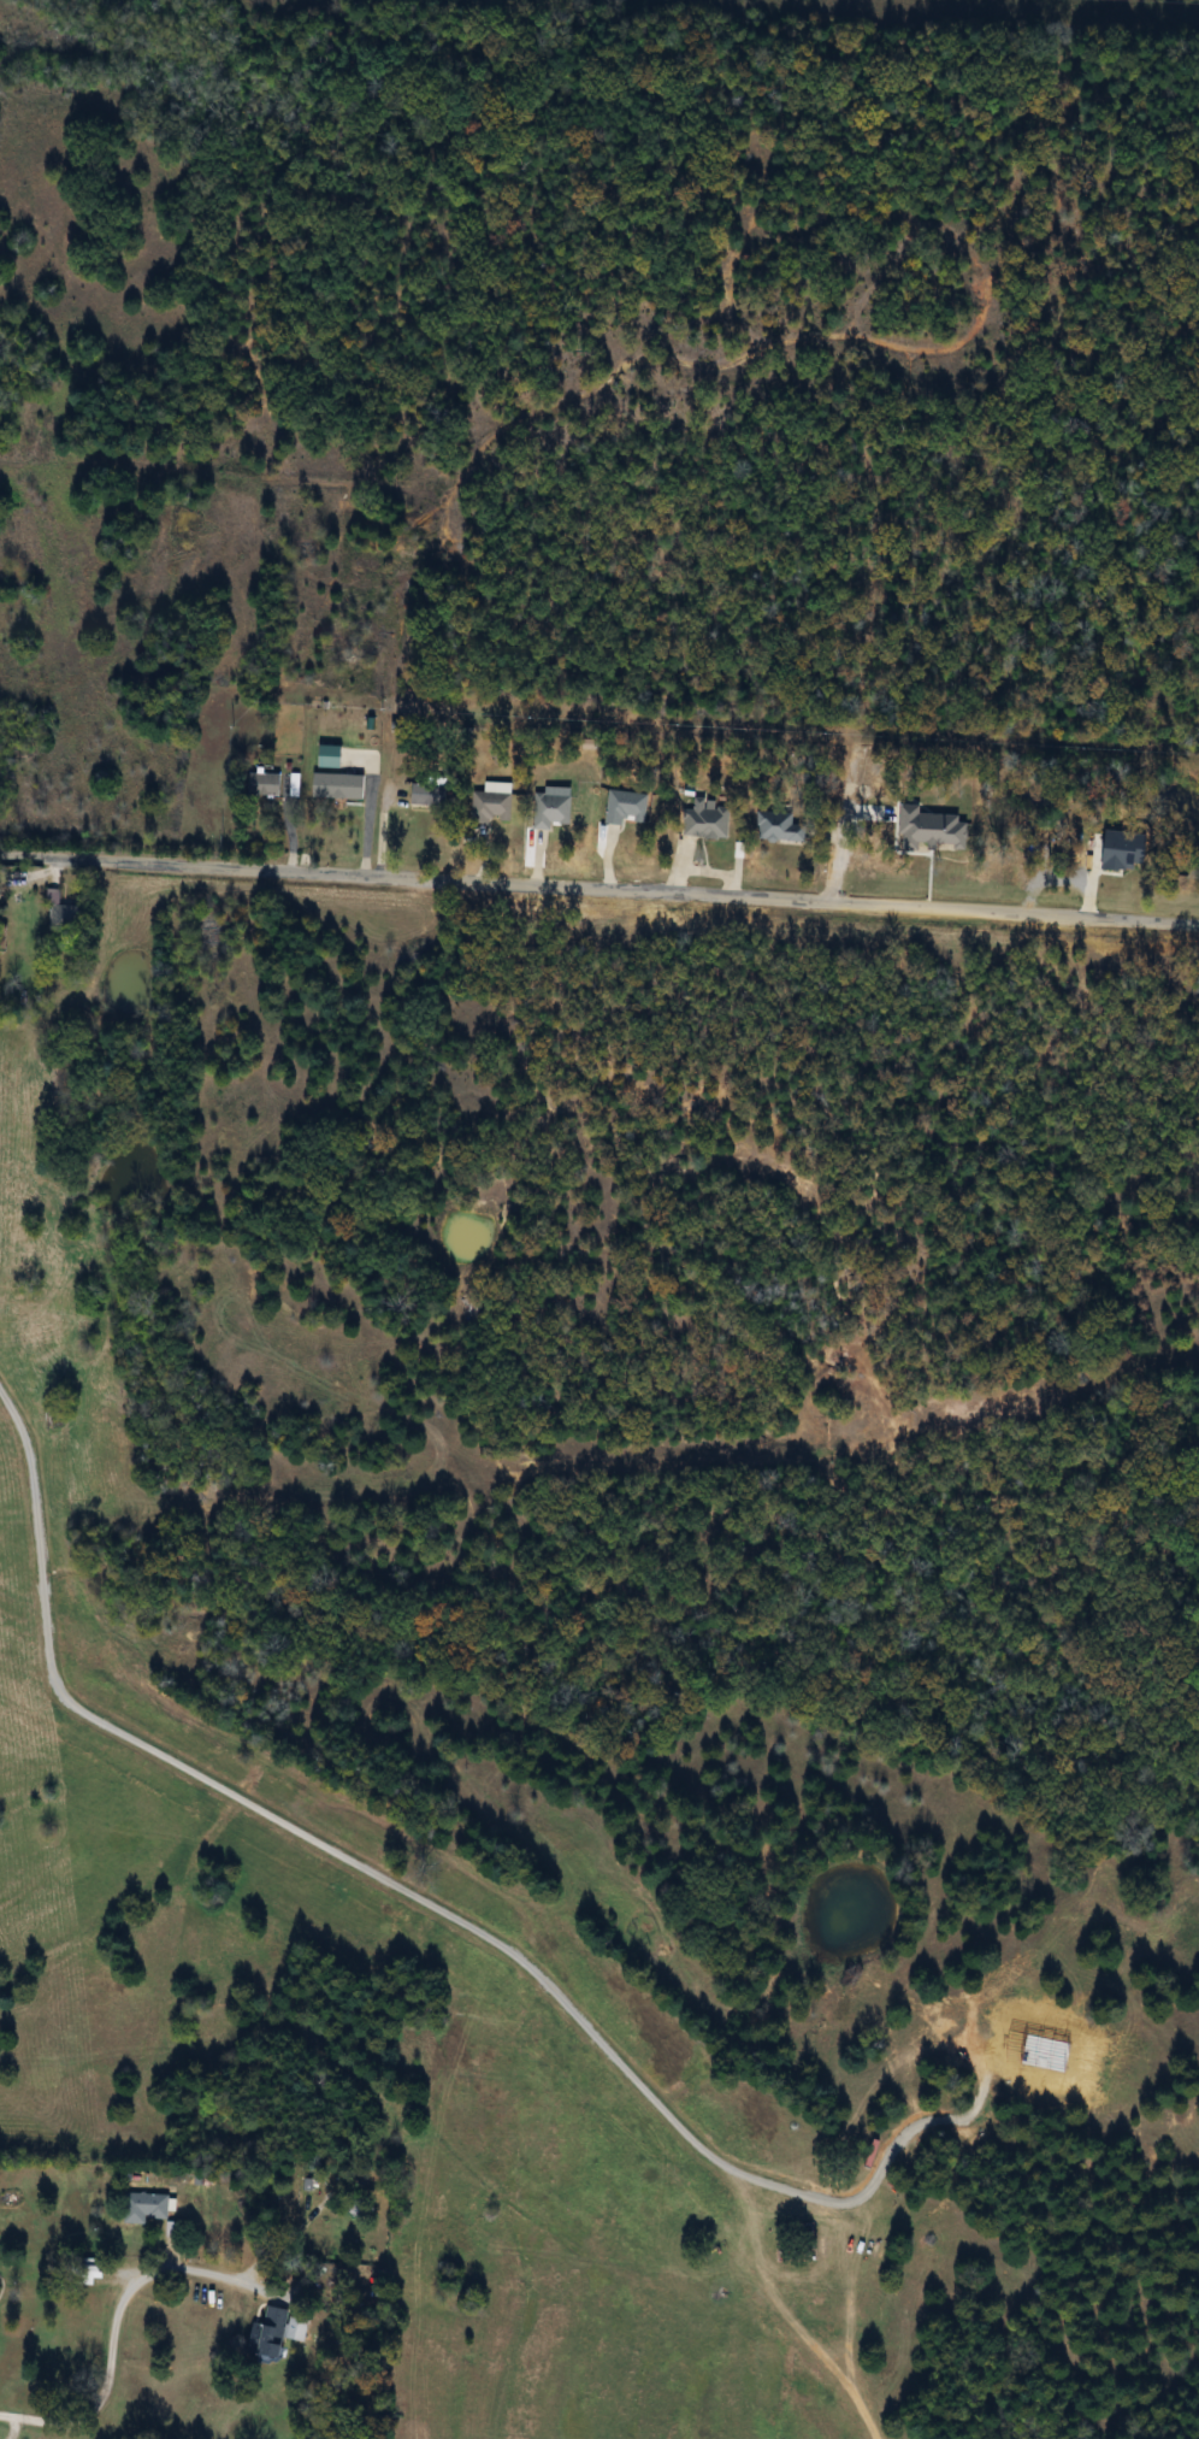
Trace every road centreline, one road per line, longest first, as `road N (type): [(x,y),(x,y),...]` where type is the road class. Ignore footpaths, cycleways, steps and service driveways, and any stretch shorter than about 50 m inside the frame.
road 1 (residential): [(0,857),(1198,927)]
road 2 (residential): [(0,2414),(63,2417),(98,2399),(114,2360),(118,2313),(132,2287),(191,2272),(272,2284)]

